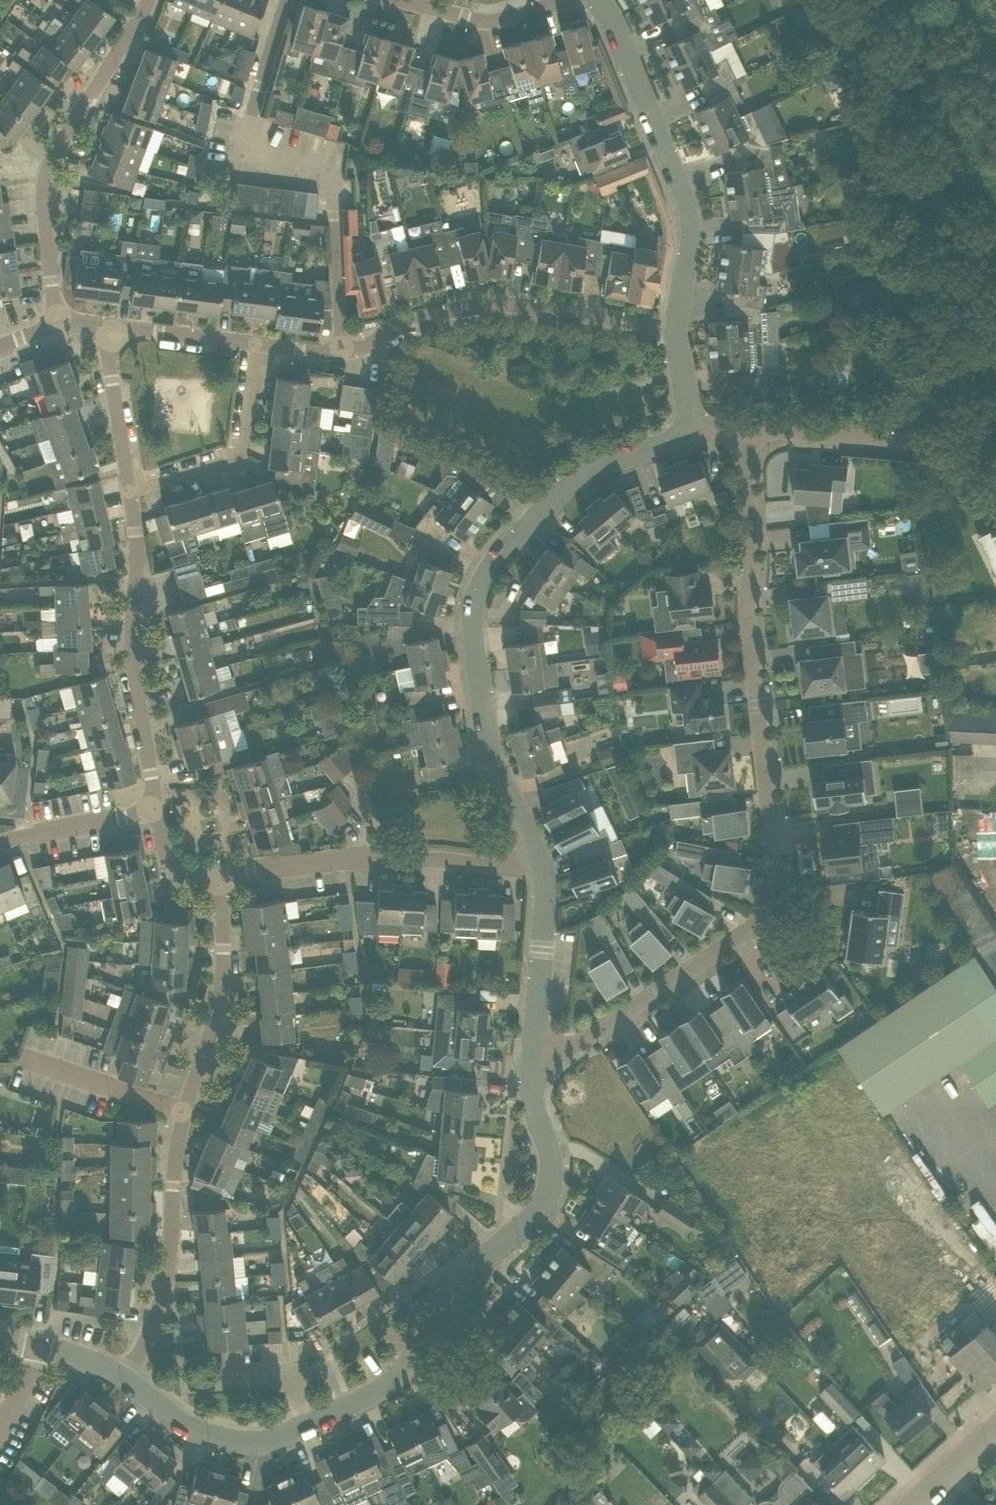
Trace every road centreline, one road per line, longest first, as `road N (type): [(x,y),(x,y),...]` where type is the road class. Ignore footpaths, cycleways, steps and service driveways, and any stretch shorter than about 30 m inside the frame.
road 1 (unclassified): [(533,1070),(782,911),(752,672),(748,435)]
road 2 (unclassified): [(128,1391),(195,1444),(240,1462),(262,1462),(382,1399),(479,1283),(527,1247),(538,1216),(533,1070)]
road 3 (unclassified): [(540,865),(480,740),(467,621),(492,561),(536,513),(594,470),(650,443),(695,435)]
road 4 (unclassified): [(128,1391),(170,1279),(184,1112),(219,963),(216,882)]
road 5 (unclassified): [(675,331),(487,308),(405,323),(346,353),(254,345)]
road 6 (unclassified): [(675,331),(688,253),(685,211),(598,0)]
road 7 (unclassified): [(154,818),(132,662),(139,550),(129,488)]
road 8 (unclassified): [(540,865),(509,874),(367,862),(216,882)]
road 9 (residential): [(52,287),(44,190),(149,0)]
road 10 (residential): [(748,435),(995,463)]
road 11 (residential): [(254,345),(241,453),(129,488)]
road 12 (unclassified): [(533,1070),(547,901),(540,865)]
road 13 (residential): [(557,0),(502,19),(385,0)]
road 14 (unclassified): [(129,488),(105,328)]
road 15 (unclassified): [(154,818),(0,848)]
road 16 (unclassified): [(254,345),(105,328)]

